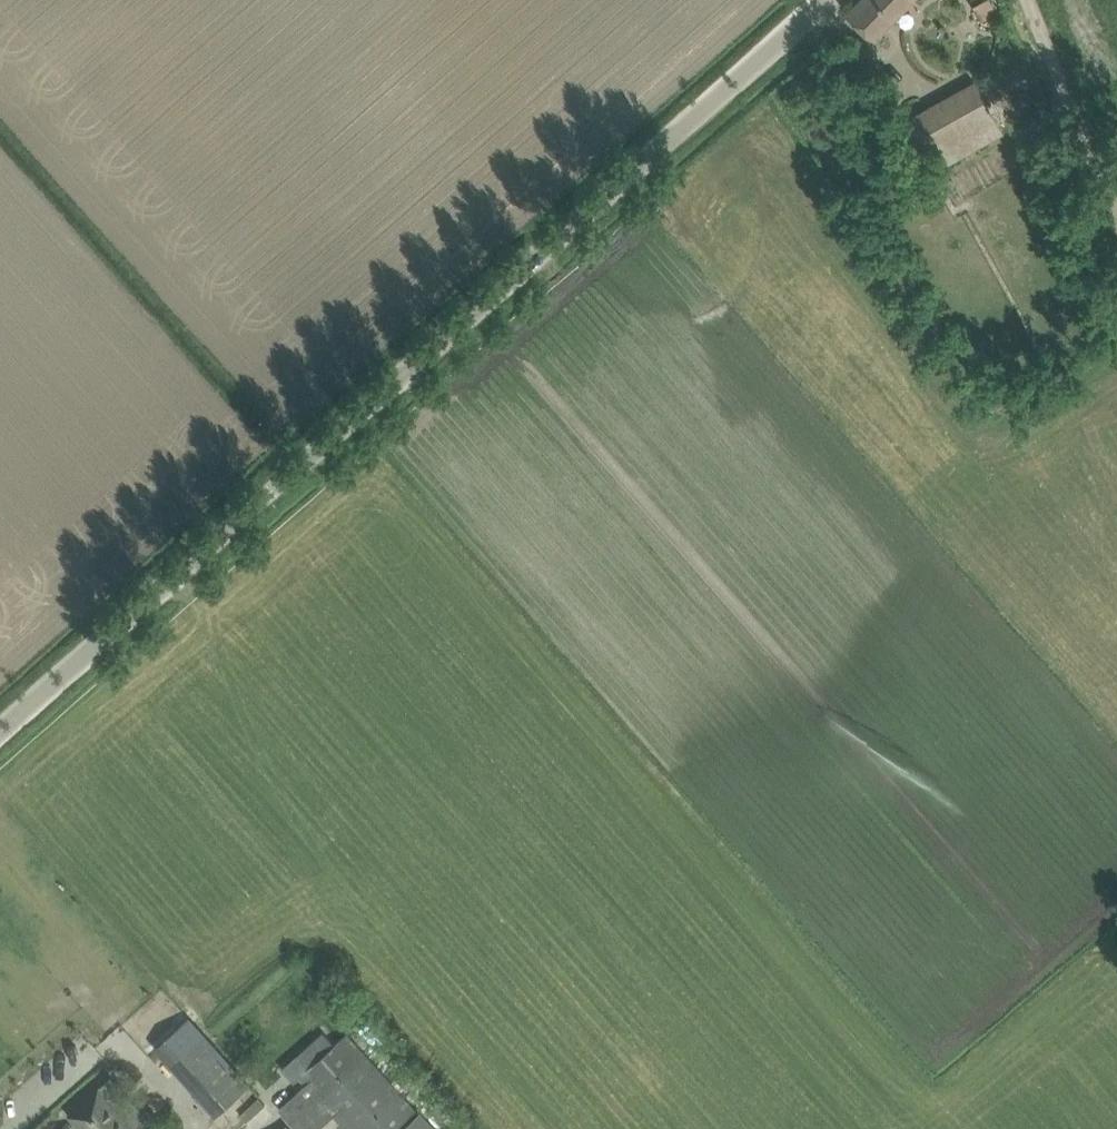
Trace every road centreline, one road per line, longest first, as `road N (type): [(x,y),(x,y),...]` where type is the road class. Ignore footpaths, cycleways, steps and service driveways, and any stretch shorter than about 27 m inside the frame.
road 1 (unclassified): [(0,716),(826,0)]
road 2 (track): [(1116,201),(1027,0)]

